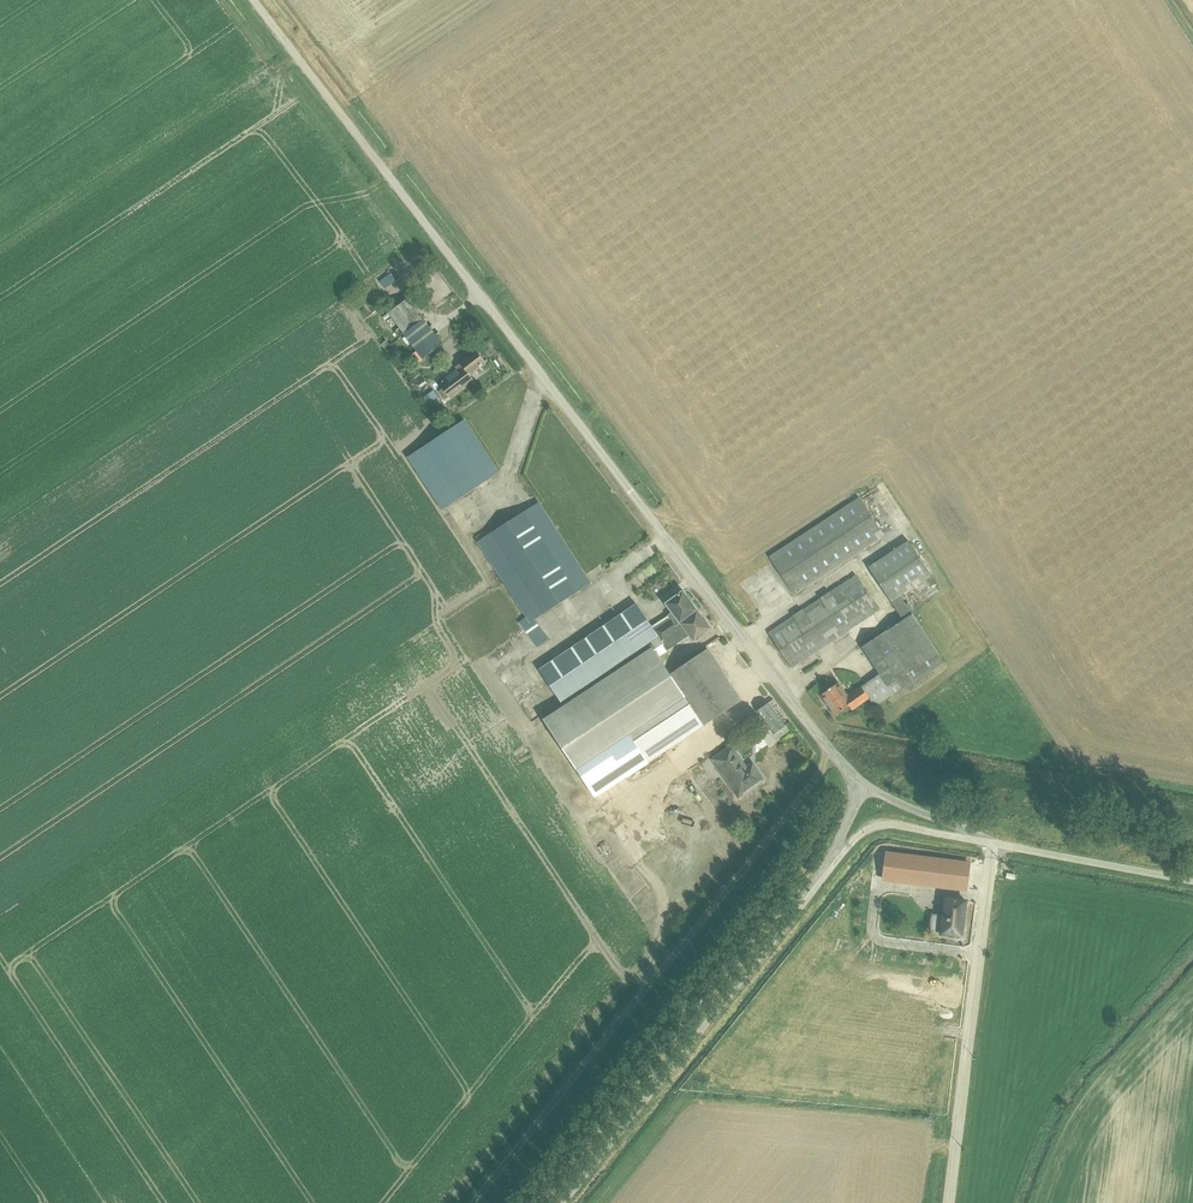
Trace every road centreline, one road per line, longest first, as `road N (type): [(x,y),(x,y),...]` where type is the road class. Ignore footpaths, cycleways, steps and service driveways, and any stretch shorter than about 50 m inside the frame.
road 1 (unclassified): [(663,534),(253,0)]
road 2 (unclassified): [(824,878),(563,1202)]
road 3 (unclassified): [(993,843),(949,1202)]
road 4 (residential): [(663,534),(864,785)]
road 5 (unclassified): [(993,843),(1192,881)]
road 6 (unclassified): [(824,878),(861,834),(880,825),(993,843)]
road 7 (unclassified): [(993,843),(864,785)]

